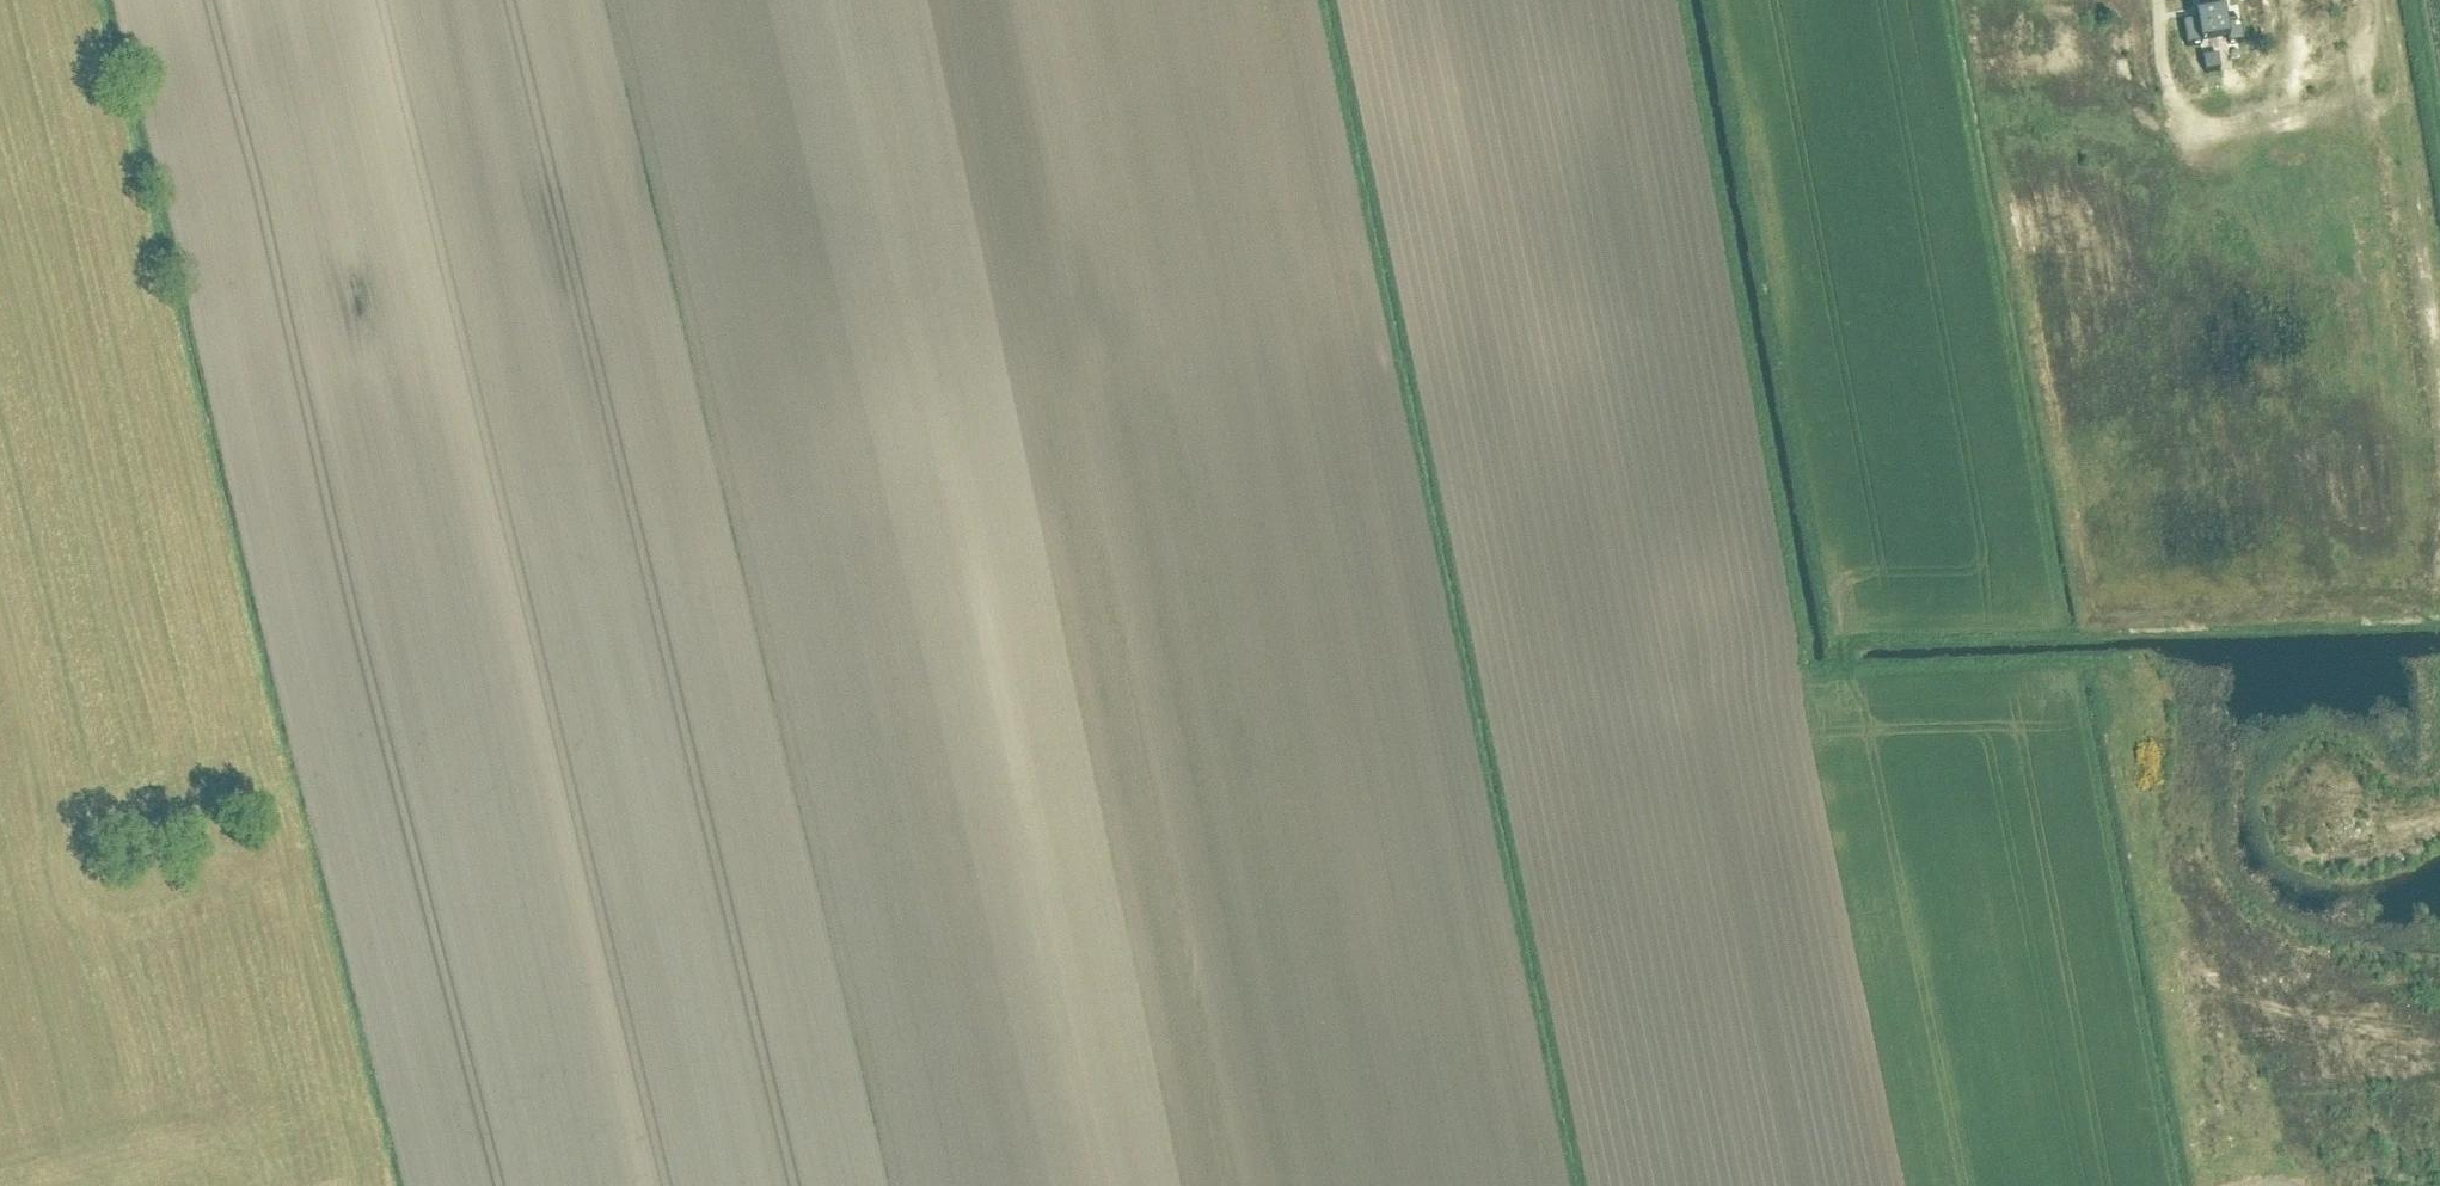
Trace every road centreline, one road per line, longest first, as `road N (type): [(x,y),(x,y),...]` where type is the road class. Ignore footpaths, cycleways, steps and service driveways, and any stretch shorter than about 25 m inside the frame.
road 1 (track): [(2397,98),(2439,356)]

